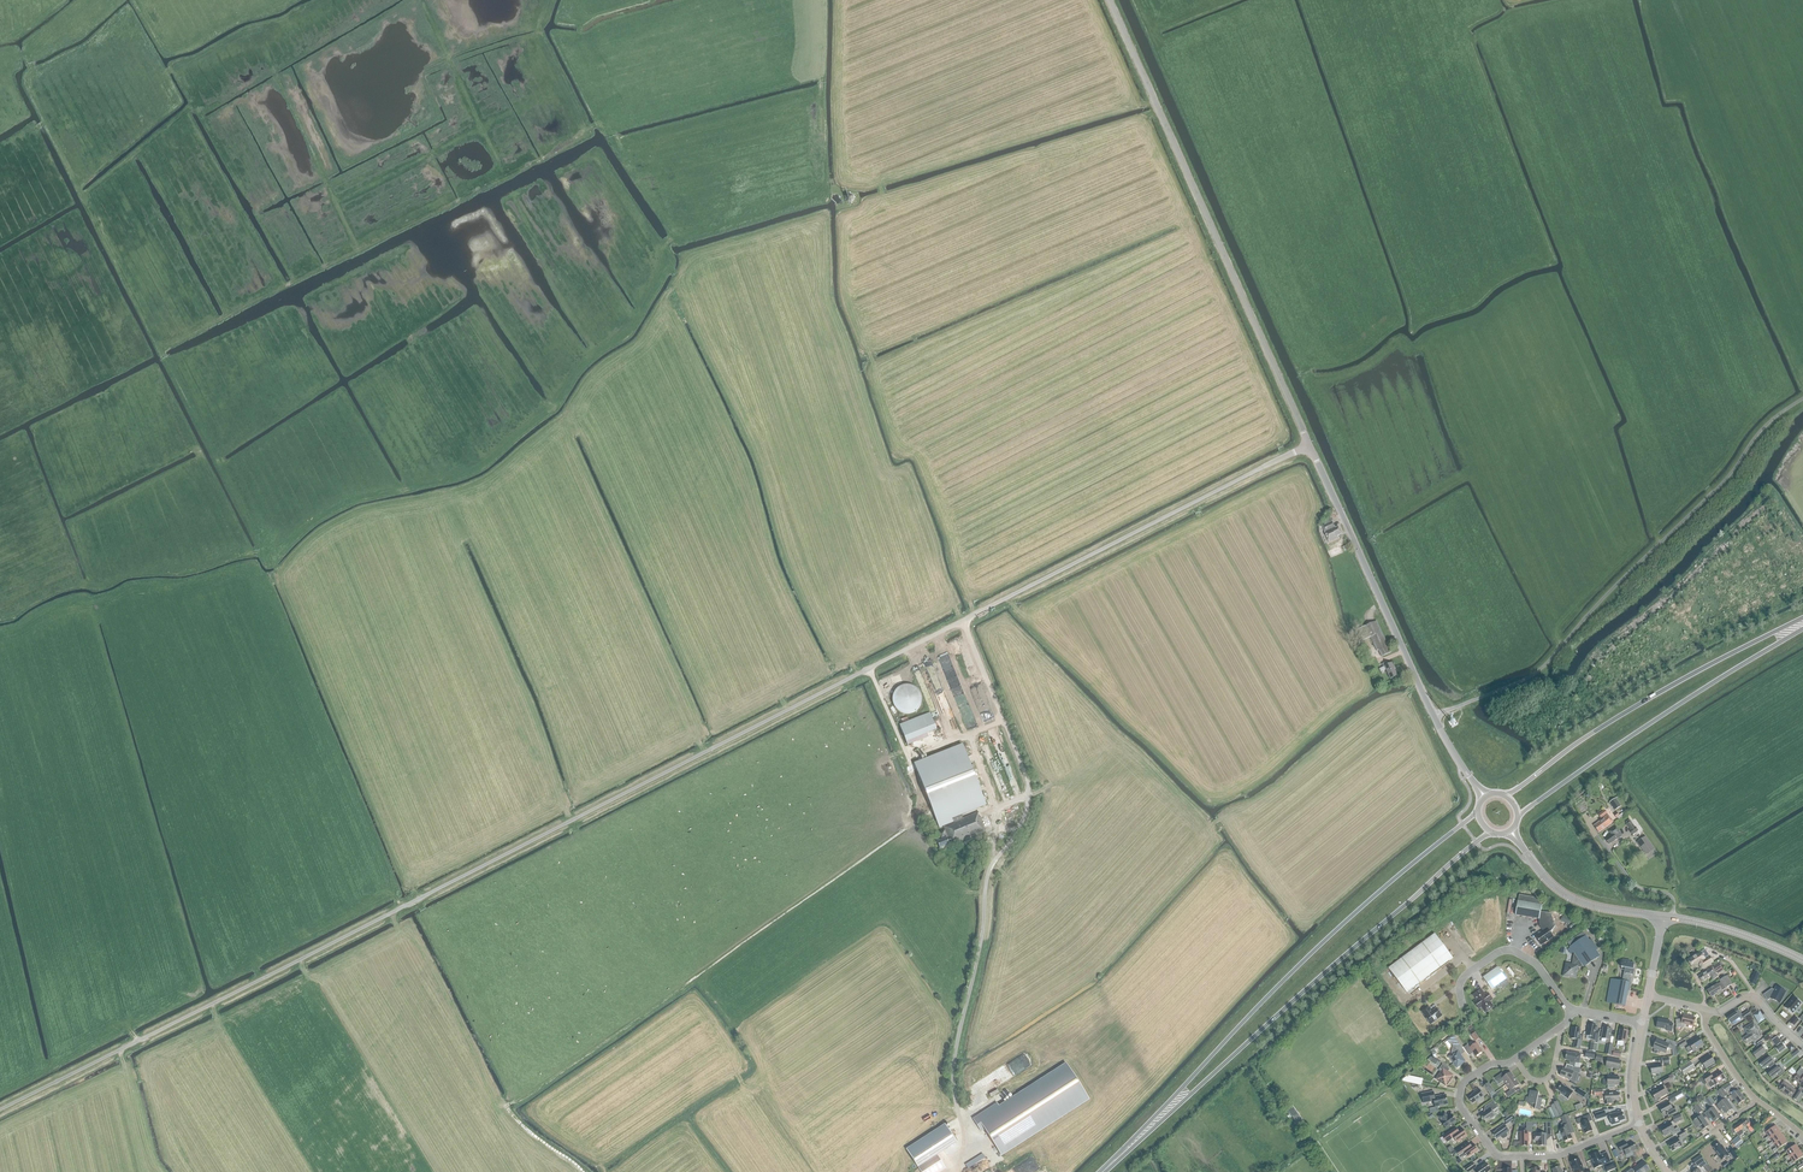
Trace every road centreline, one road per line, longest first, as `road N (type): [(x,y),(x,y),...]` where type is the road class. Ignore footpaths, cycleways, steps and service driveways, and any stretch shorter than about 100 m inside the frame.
road 1 (unclassified): [(0,1109),(1310,444)]
road 2 (primary): [(1478,809),(1321,944),(1098,1171)]
road 3 (primary): [(1106,1171),(1493,832)]
road 4 (unclassified): [(1434,716),(1545,665),(1731,471),(1755,436),(1802,394)]
road 5 (tertiary): [(1310,444),(1110,0)]
road 6 (residential): [(1640,1123),(1557,1156),(1505,1158),(1493,1153),(1460,1106),(1465,1082),(1515,1058),(1566,1023),(1570,1010)]
road 7 (primary): [(1802,616),(1635,706),(1503,793)]
road 8 (primary): [(1517,817),(1802,628)]
road 9 (track): [(1159,109),(865,206)]
road 10 (tertiary): [(1434,716),(1310,444)]
road 11 (tertiary): [(1663,916),(1567,895),(1510,830)]
road 12 (residential): [(1570,1010),(1538,966),(1509,950),(1466,975),(1463,1007)]
road 13 (residential): [(1802,1135),(1746,1089),(1708,1033),(1707,1010)]
road 14 (tertiary): [(1663,916),(1728,929),(1802,960)]
road 15 (residential): [(1802,1046),(1753,997),(1707,1010)]

